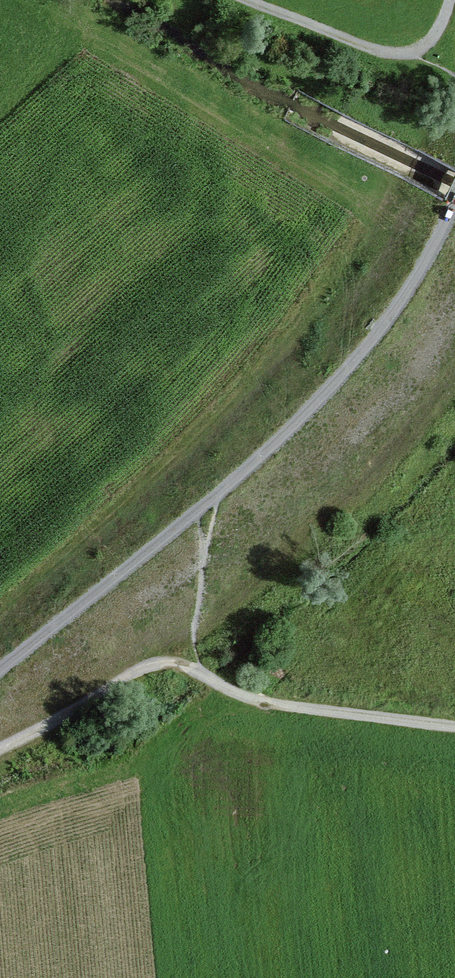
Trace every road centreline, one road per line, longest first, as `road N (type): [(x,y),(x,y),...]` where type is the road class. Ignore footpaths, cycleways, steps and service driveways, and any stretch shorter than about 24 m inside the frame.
road 1 (track): [(454,204),(397,308),(324,395),(209,500)]
road 2 (track): [(209,500),(0,672)]
road 3 (track): [(196,670),(255,701),(454,730)]
road 4 (track): [(256,0),(397,55),(429,44),(450,0)]
road 5 (track): [(0,750),(141,669),(168,663),(196,670)]

